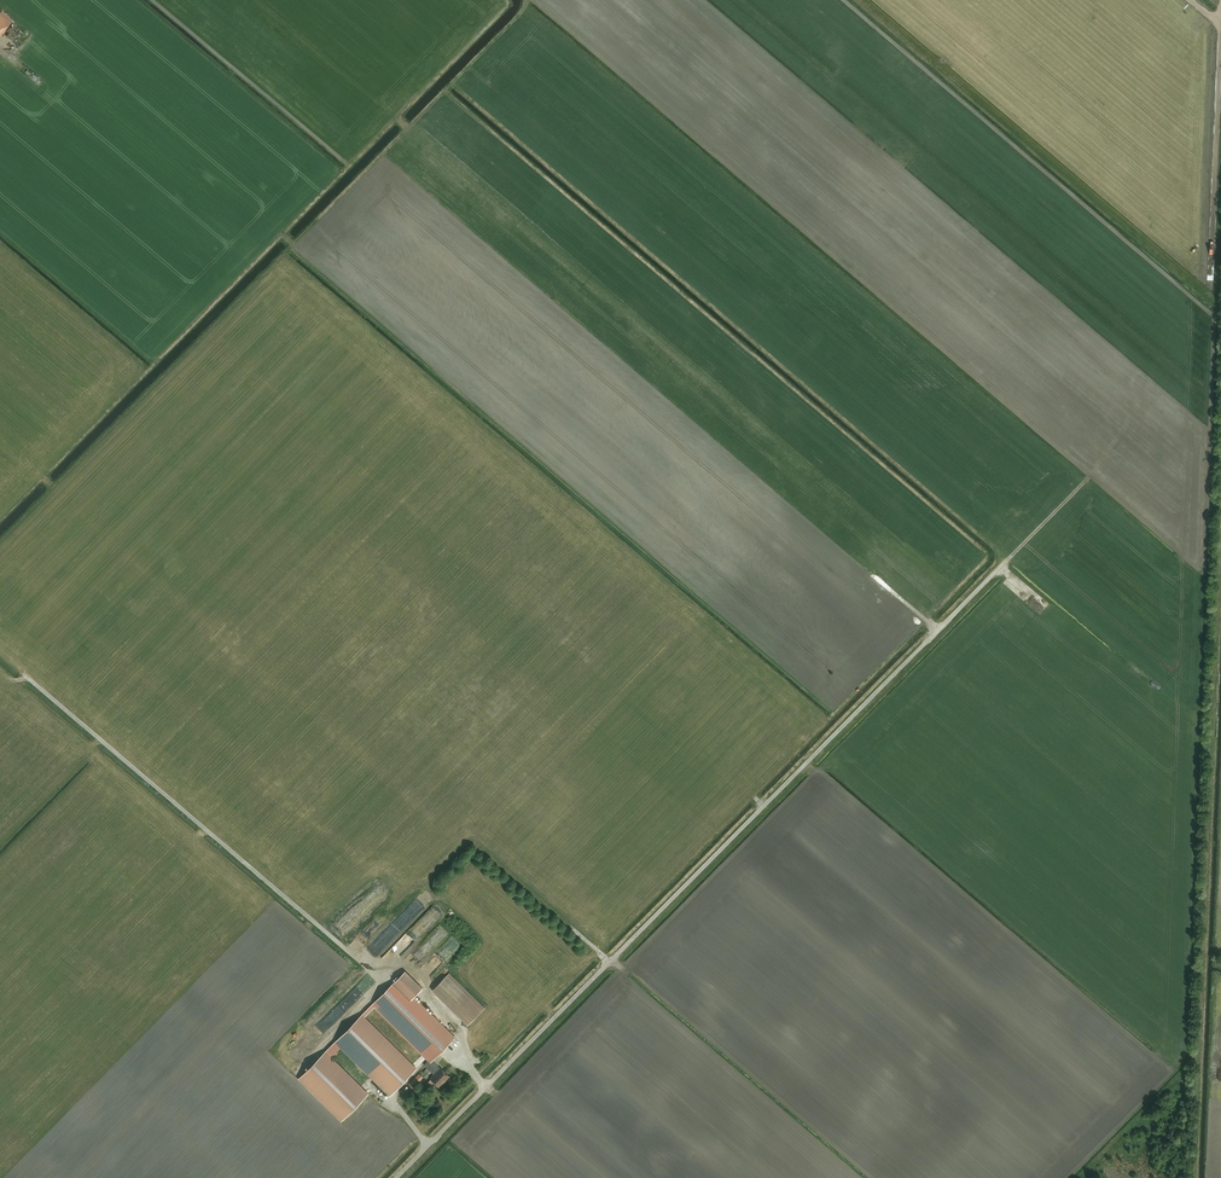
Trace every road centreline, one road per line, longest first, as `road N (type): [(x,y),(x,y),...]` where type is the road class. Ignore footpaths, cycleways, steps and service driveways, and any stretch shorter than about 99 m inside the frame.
road 1 (unclassified): [(396,1177),(1007,560)]

